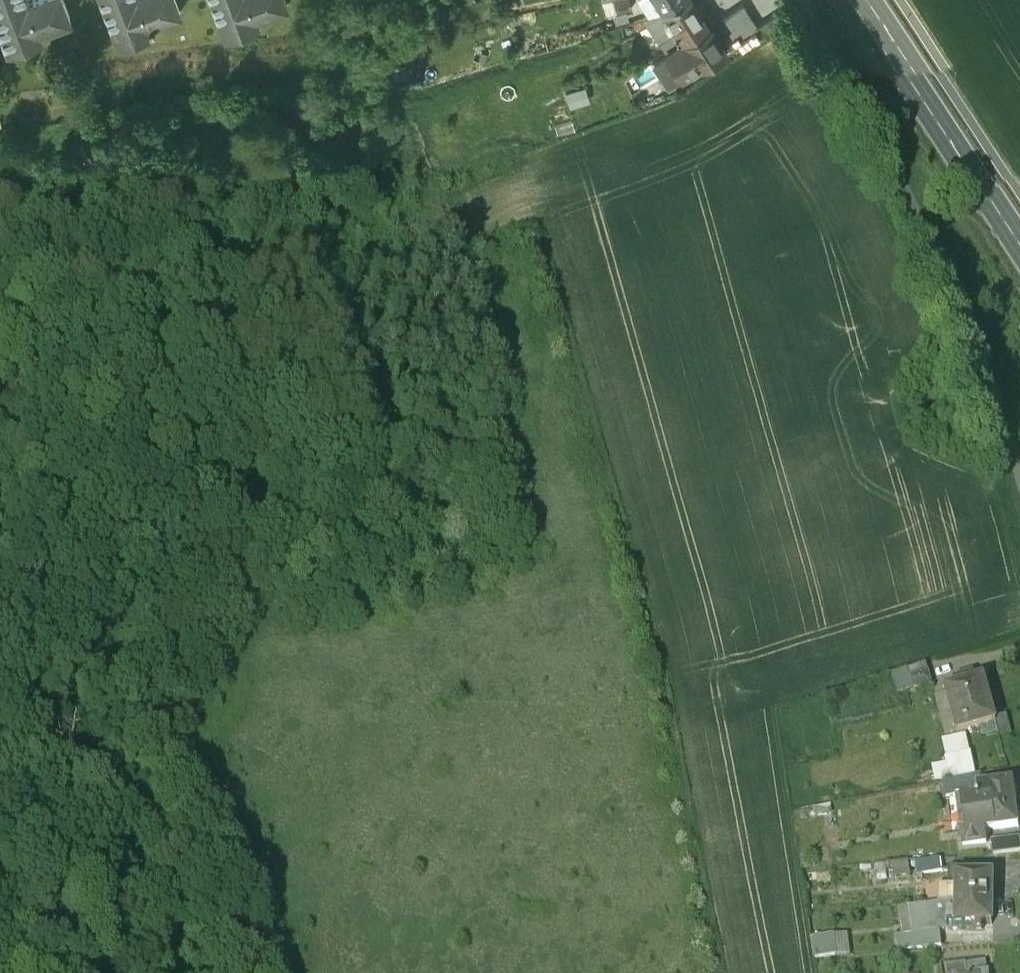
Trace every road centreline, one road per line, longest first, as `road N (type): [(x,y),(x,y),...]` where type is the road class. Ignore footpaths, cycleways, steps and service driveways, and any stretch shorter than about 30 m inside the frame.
road 1 (secondary): [(1019,242),(862,0)]

